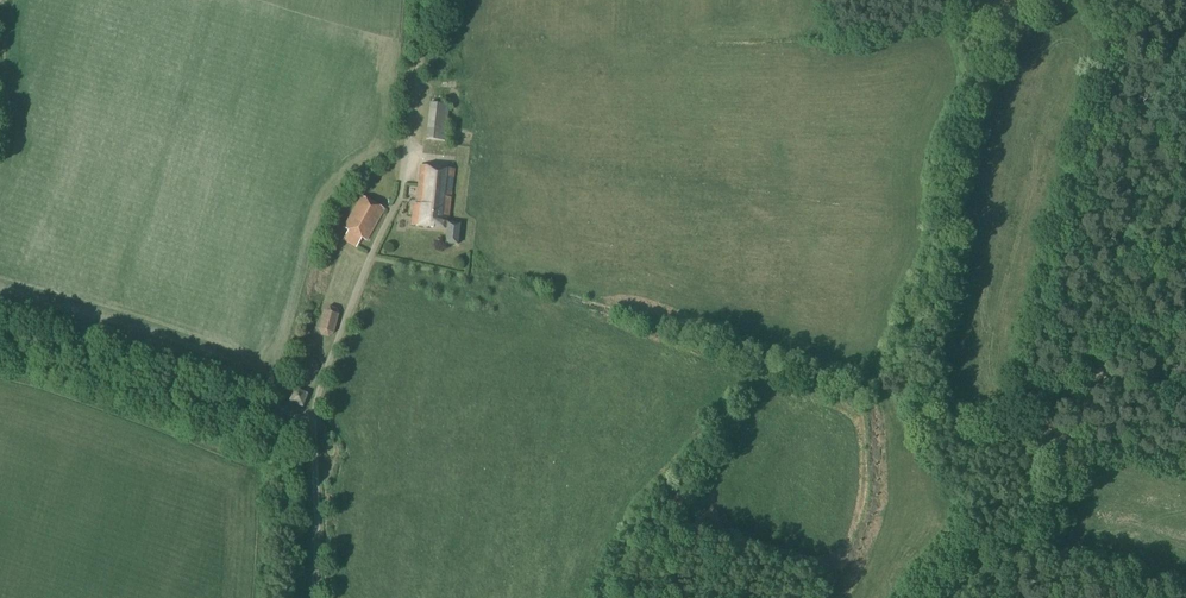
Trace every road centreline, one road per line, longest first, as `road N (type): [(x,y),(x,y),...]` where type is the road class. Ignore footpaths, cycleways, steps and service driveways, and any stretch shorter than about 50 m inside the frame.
road 1 (track): [(312,422),(399,194),(424,0)]
road 2 (track): [(1185,212),(1100,371),(1041,520),(1013,542)]
road 3 (track): [(313,597),(312,422)]

